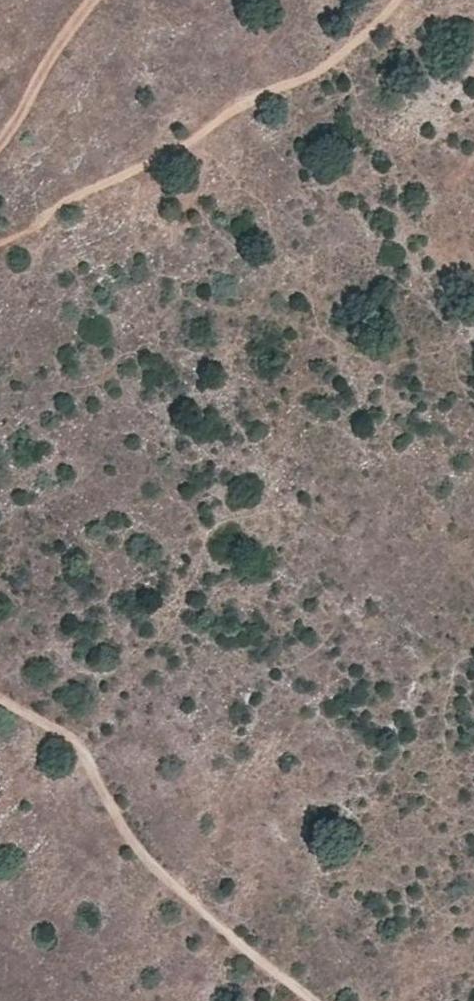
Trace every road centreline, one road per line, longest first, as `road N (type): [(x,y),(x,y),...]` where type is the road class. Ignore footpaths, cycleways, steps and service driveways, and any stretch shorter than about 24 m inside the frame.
road 1 (track): [(0,705),(75,736),(141,854),(314,1000)]
road 2 (track): [(90,0),(0,146)]

